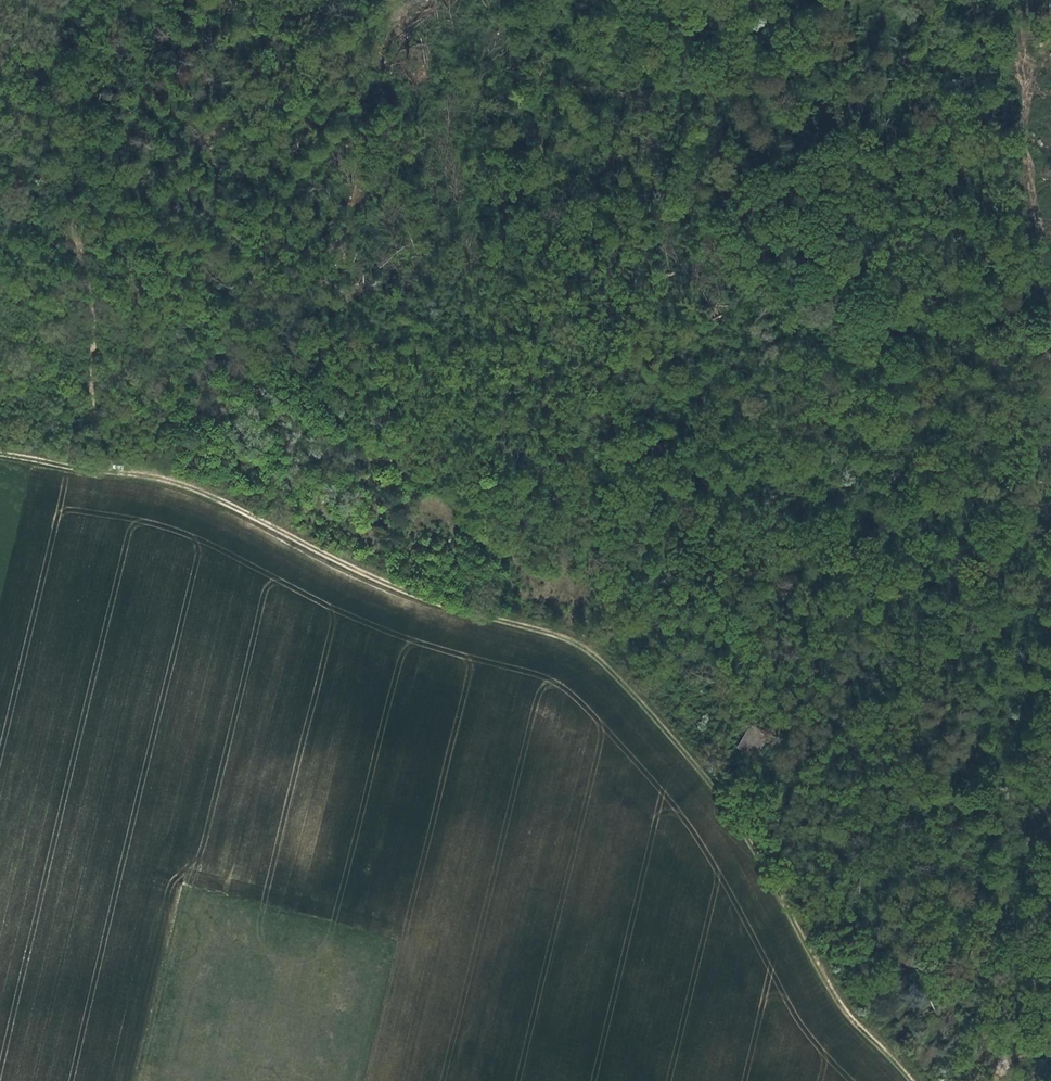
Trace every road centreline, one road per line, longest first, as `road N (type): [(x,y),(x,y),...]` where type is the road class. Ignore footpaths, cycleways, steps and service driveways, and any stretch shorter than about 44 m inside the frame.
road 1 (track): [(918,1080),(845,995),(813,931),(647,698),(581,641),(370,568),(185,477),(0,445)]

